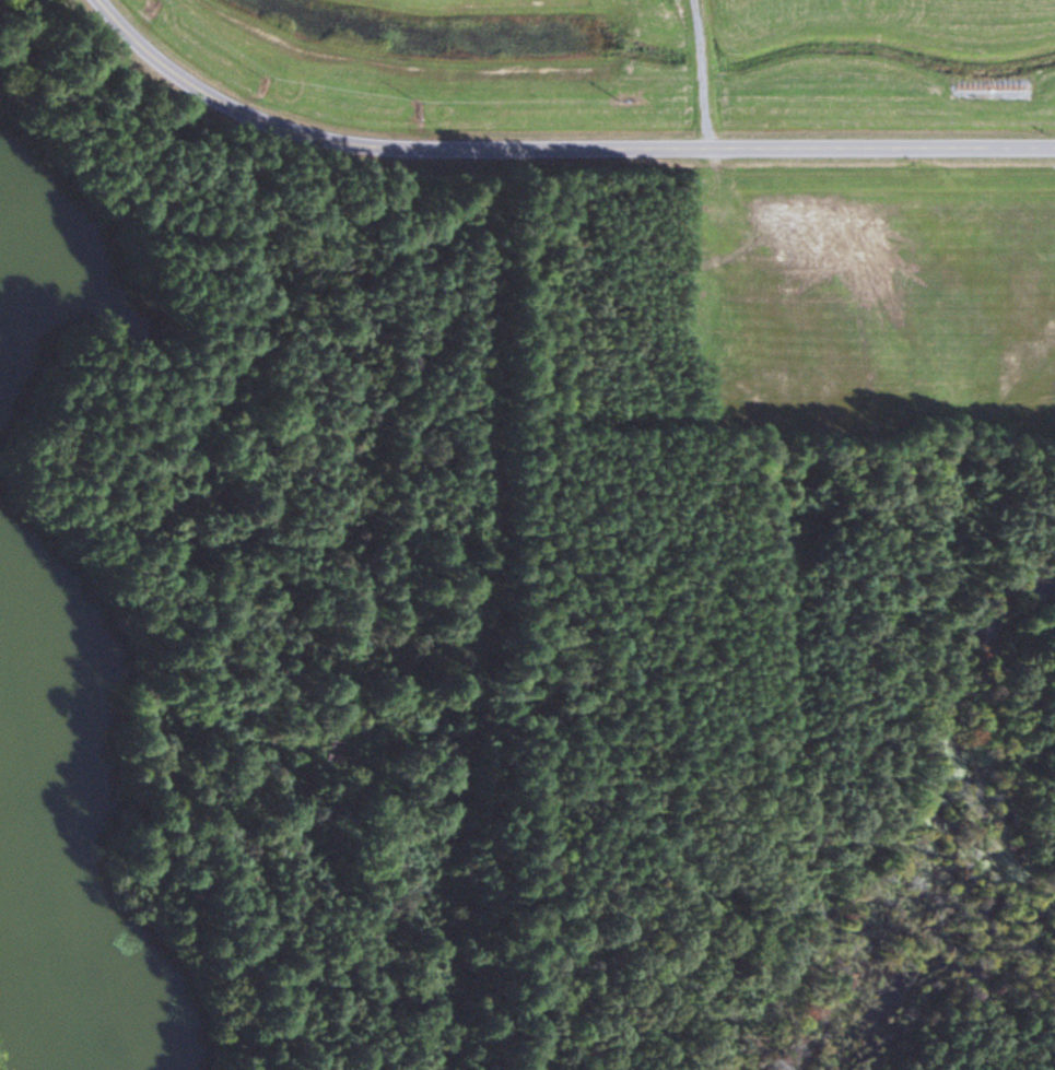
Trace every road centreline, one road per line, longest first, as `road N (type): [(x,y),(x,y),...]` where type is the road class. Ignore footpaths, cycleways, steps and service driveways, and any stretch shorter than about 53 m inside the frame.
road 1 (secondary): [(1054,148),(391,149),(293,134),(199,91),(96,0)]

